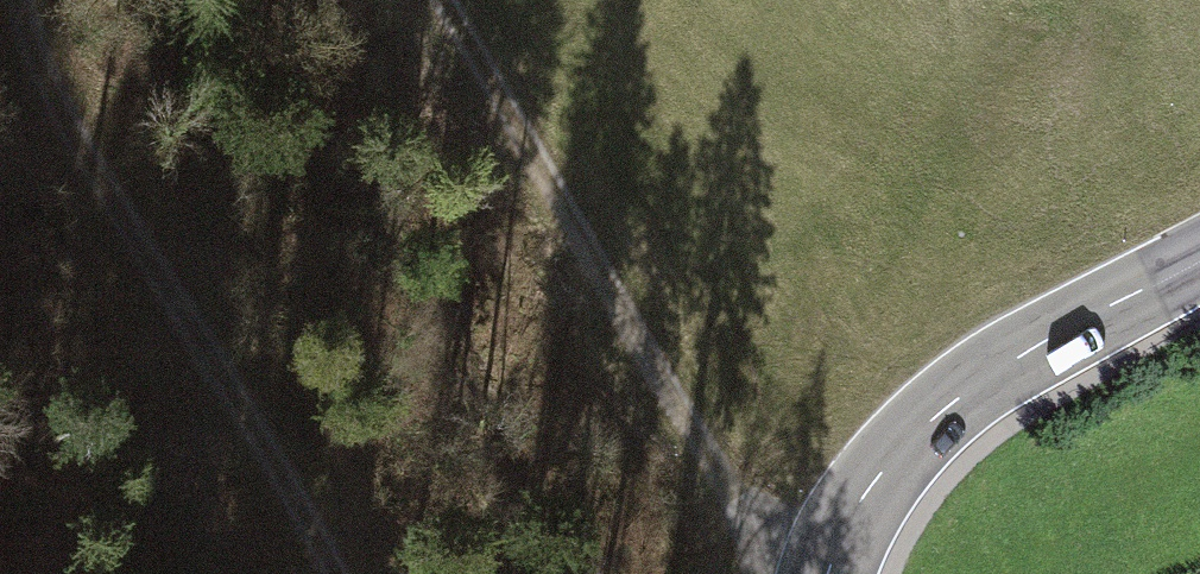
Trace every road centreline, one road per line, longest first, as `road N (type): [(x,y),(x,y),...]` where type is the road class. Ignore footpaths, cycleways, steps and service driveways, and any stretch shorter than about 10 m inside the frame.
road 1 (track): [(437,0),(718,486),(830,571)]
road 2 (track): [(352,573),(53,0)]
road 3 (tertiary): [(829,573),(887,469),(989,375),(1199,263)]

